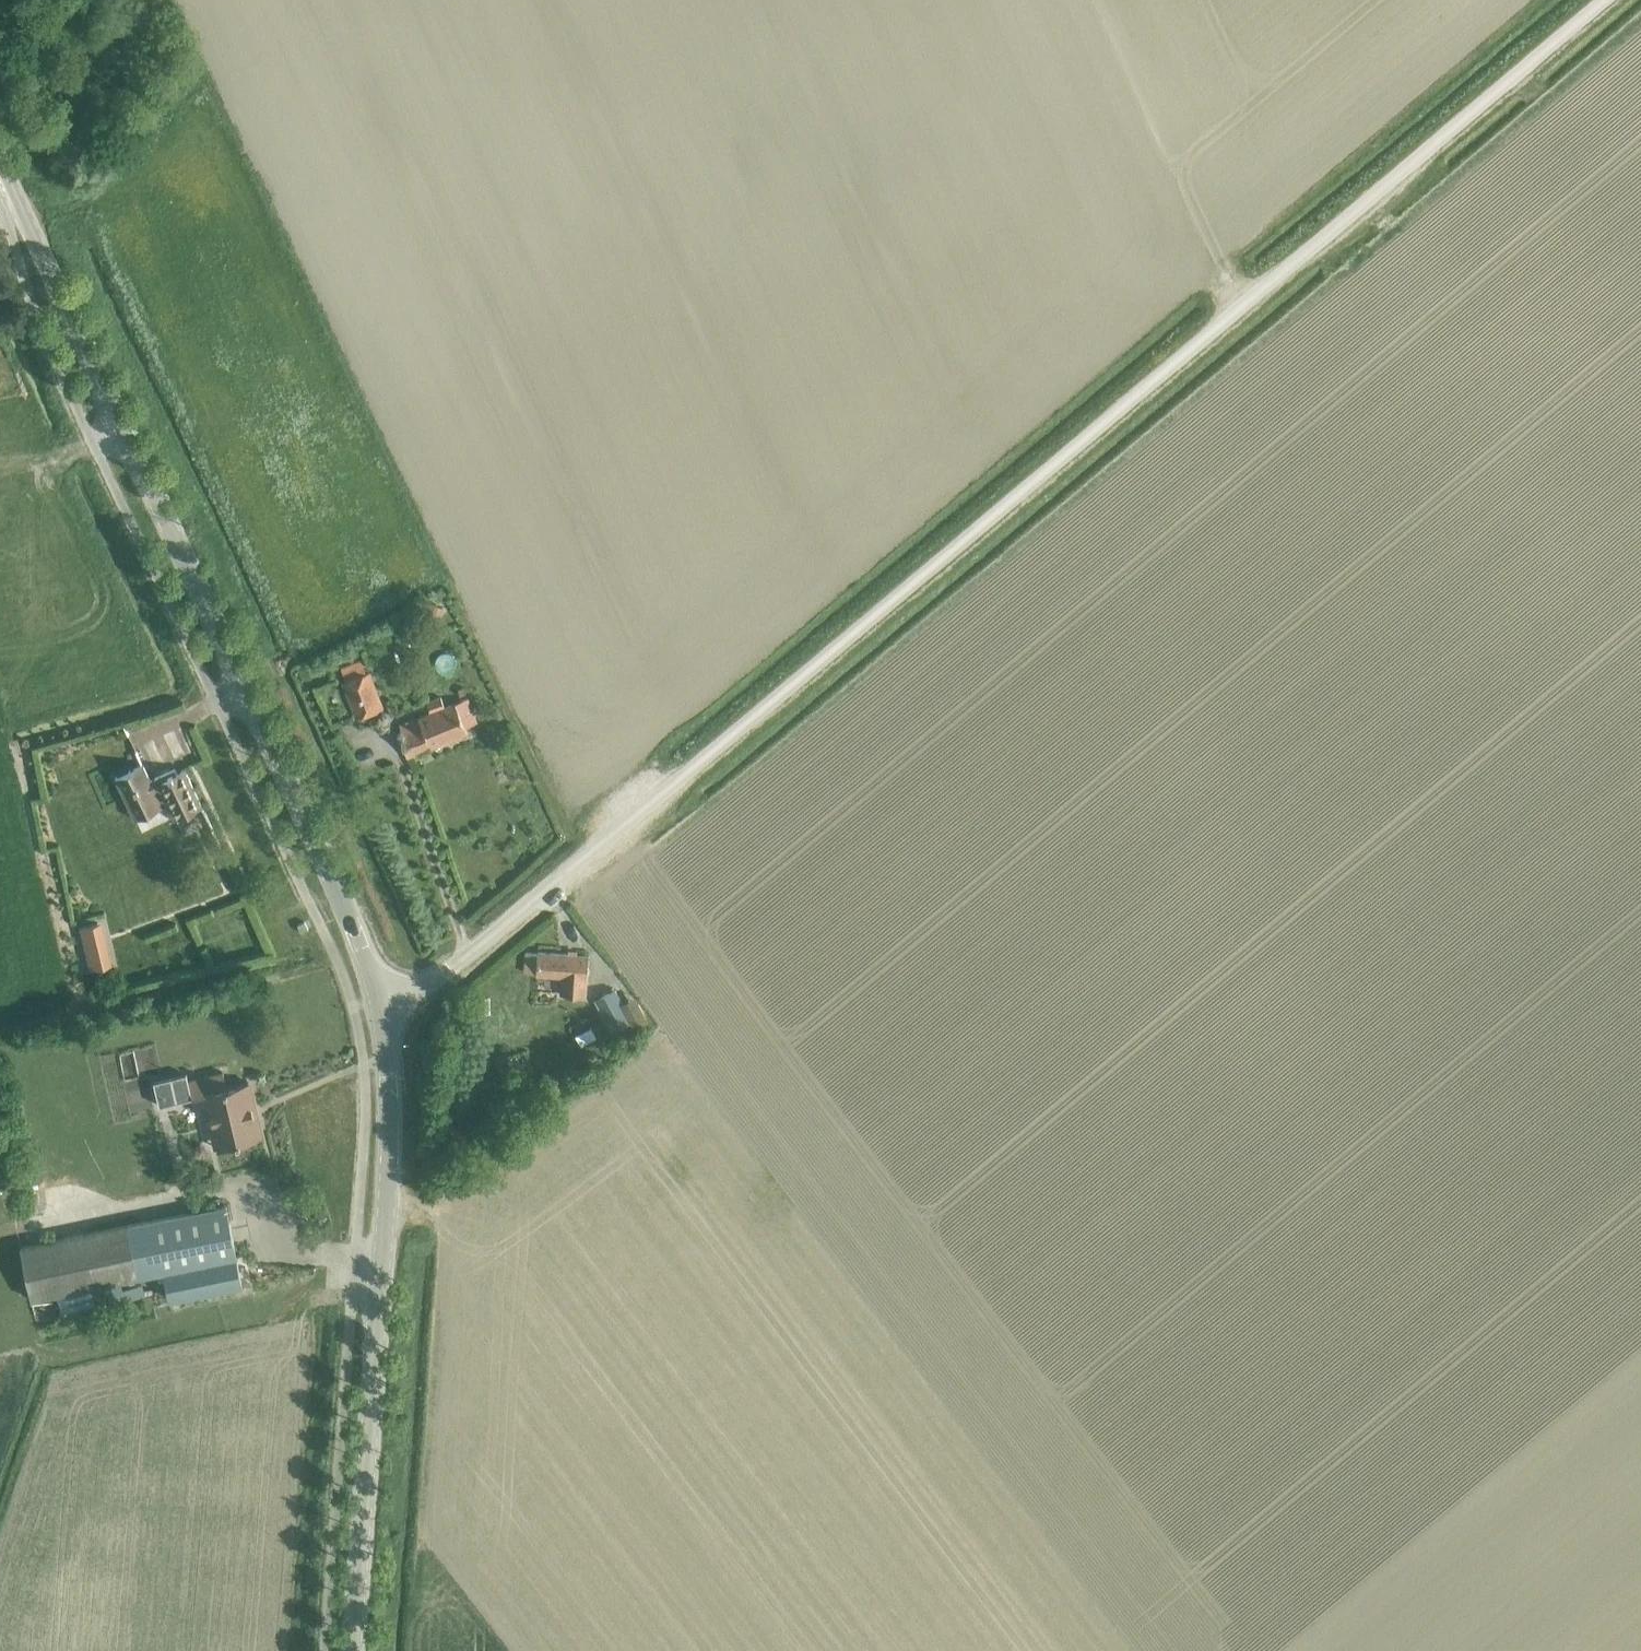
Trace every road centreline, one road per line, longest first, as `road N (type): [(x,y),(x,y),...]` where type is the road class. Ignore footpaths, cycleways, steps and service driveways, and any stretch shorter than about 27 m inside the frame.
road 1 (unclassified): [(380,1000),(446,973),(1603,0)]
road 2 (tertiary): [(380,1000),(0,157)]
road 3 (tertiary): [(353,1650),(391,1143),(380,1000)]

